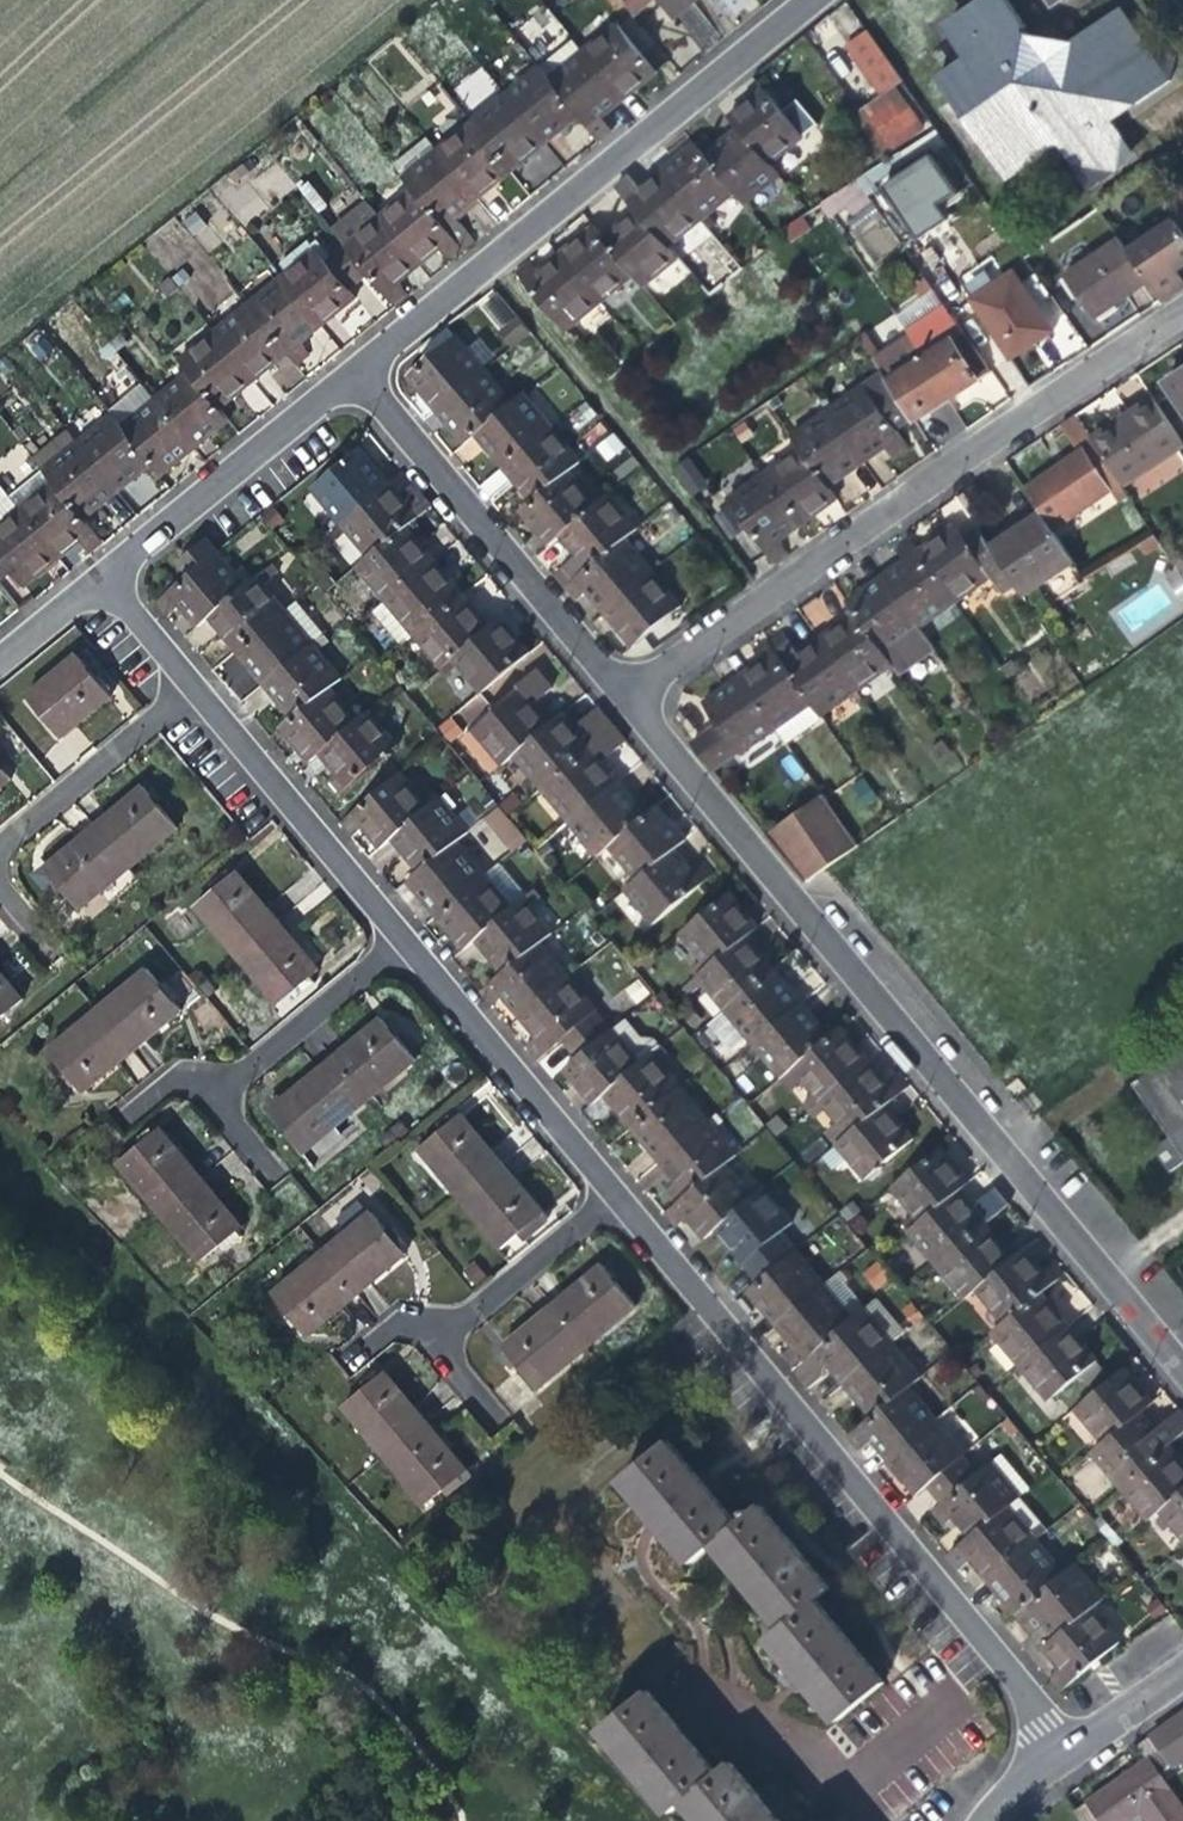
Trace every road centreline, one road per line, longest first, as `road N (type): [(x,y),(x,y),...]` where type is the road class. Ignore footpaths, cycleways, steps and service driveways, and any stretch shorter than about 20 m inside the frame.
road 1 (residential): [(1057,1754),(991,1653),(99,576)]
road 2 (residential): [(1182,1373),(622,697)]
road 3 (residential): [(622,697),(1182,314)]
road 4 (residential): [(352,374),(809,0)]
road 5 (residential): [(622,697),(352,374)]
road 6 (residential): [(99,576),(352,374)]
road 7 (residential): [(1057,1754),(1182,1664)]
road 8 (residential): [(0,657),(99,576)]

